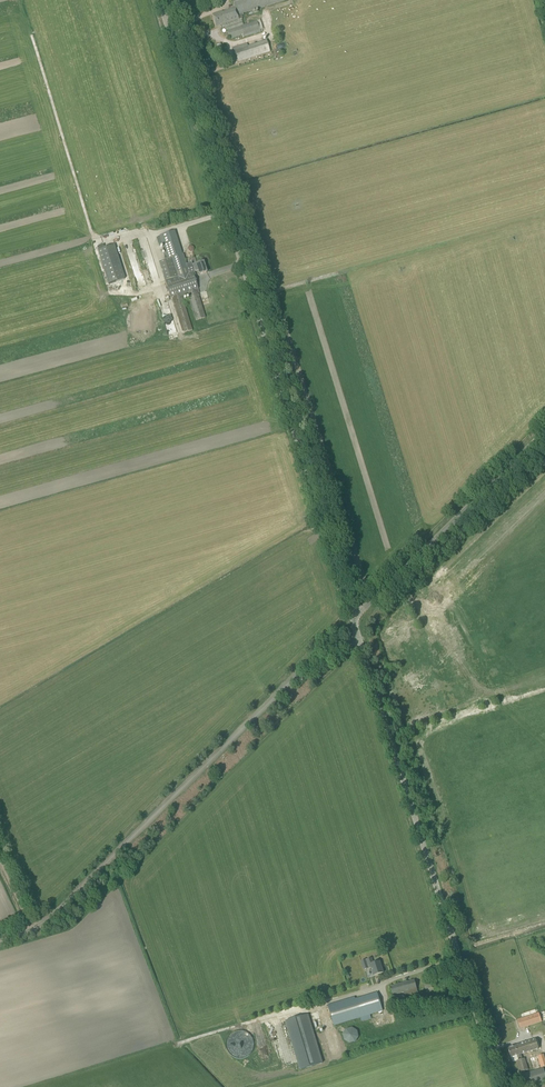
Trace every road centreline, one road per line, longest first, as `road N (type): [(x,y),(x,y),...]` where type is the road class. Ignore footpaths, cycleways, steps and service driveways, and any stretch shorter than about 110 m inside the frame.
road 1 (unclassified): [(353,613),(160,0)]
road 2 (unclassified): [(0,941),(54,913),(318,654),(360,640)]
road 3 (unclassified): [(459,958),(360,640)]
road 4 (unclassified): [(353,613),(544,432)]
road 5 (unclassified): [(499,1086),(459,958)]

